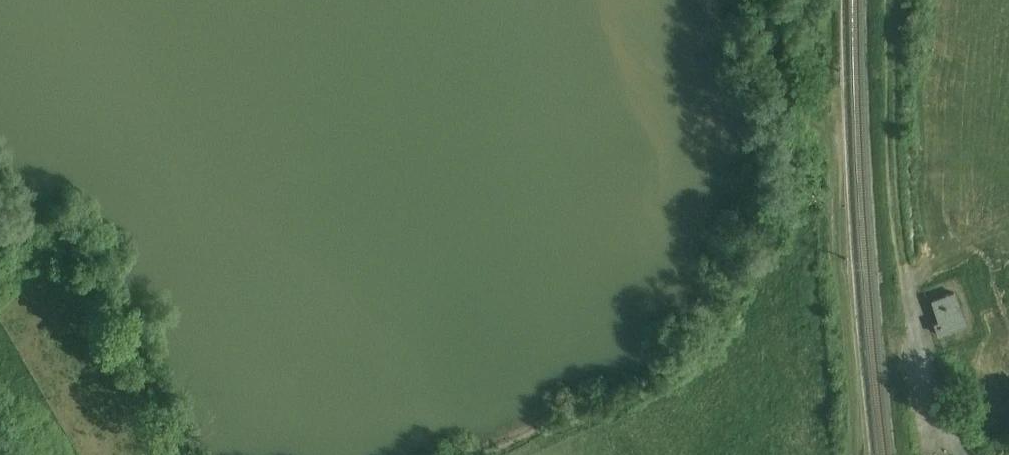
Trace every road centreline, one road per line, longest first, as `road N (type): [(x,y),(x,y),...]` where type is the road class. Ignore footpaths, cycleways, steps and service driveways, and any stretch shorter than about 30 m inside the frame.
road 1 (track): [(911,288),(900,231),(893,0)]
road 2 (track): [(967,454),(911,288),(935,263)]

